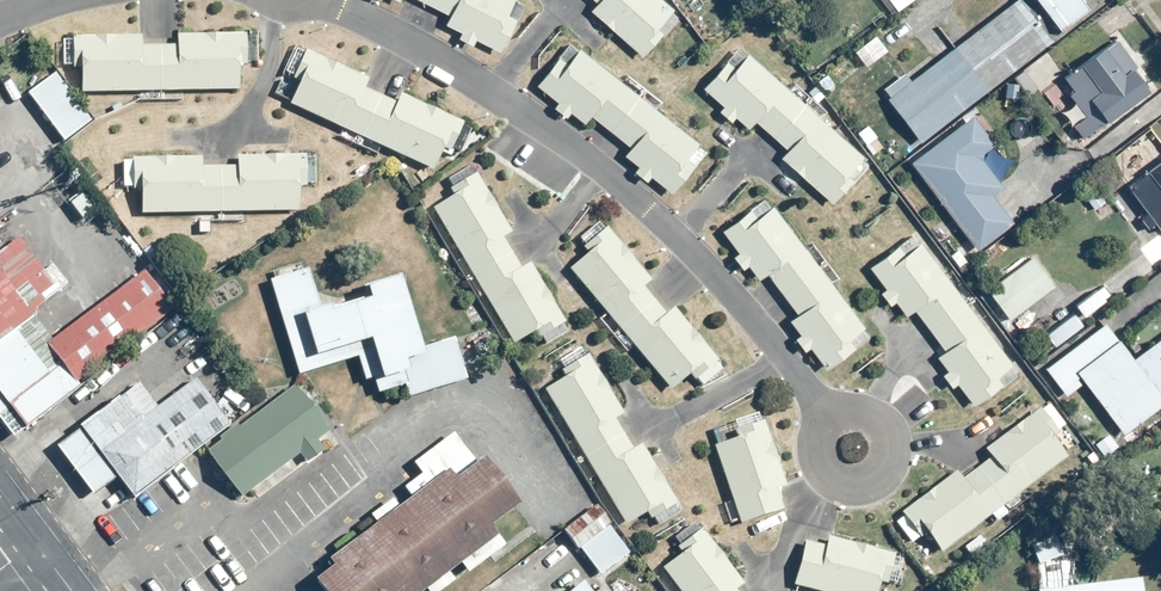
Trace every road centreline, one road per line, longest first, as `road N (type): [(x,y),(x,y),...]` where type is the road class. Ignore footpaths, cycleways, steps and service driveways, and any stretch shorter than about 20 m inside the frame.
road 1 (residential): [(831,421),(728,287),(607,174),(479,83),(321,0)]
road 2 (residential): [(831,421),(853,412),(877,419),(891,439),(889,463),(873,481),(850,485),(829,475),(818,453)]

